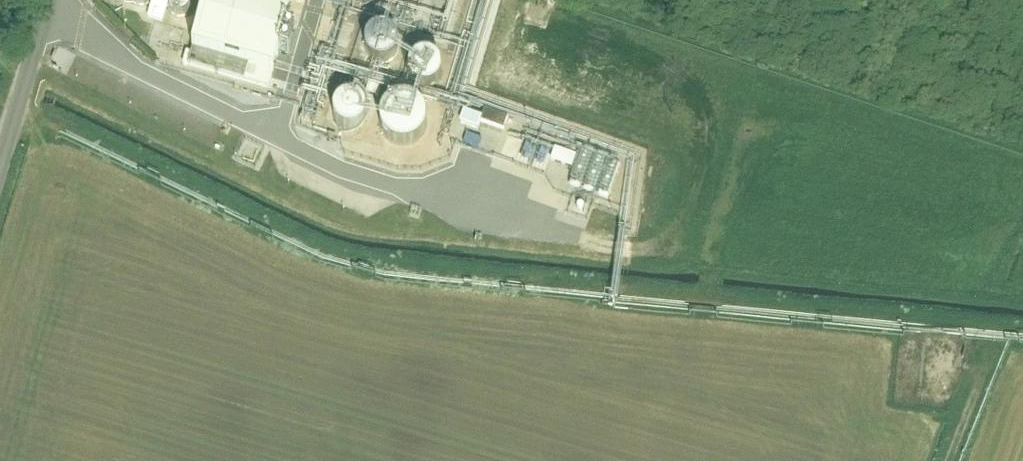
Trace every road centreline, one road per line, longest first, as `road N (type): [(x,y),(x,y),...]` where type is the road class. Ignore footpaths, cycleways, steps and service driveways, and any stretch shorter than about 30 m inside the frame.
road 1 (track): [(1022,328),(360,254),(18,109),(0,94)]
road 2 (unclassified): [(50,0),(0,170)]

